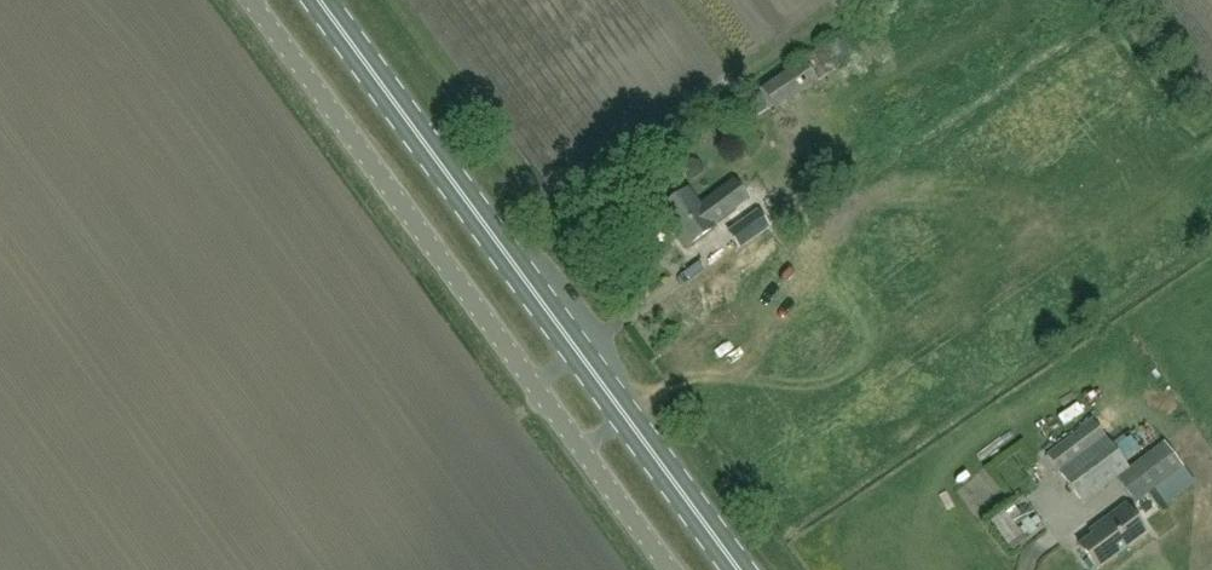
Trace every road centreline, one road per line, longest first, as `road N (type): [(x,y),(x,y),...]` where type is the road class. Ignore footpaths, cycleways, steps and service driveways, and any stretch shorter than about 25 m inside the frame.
road 1 (primary): [(743,569),(323,0)]
road 2 (unclassified): [(673,569),(254,0)]

